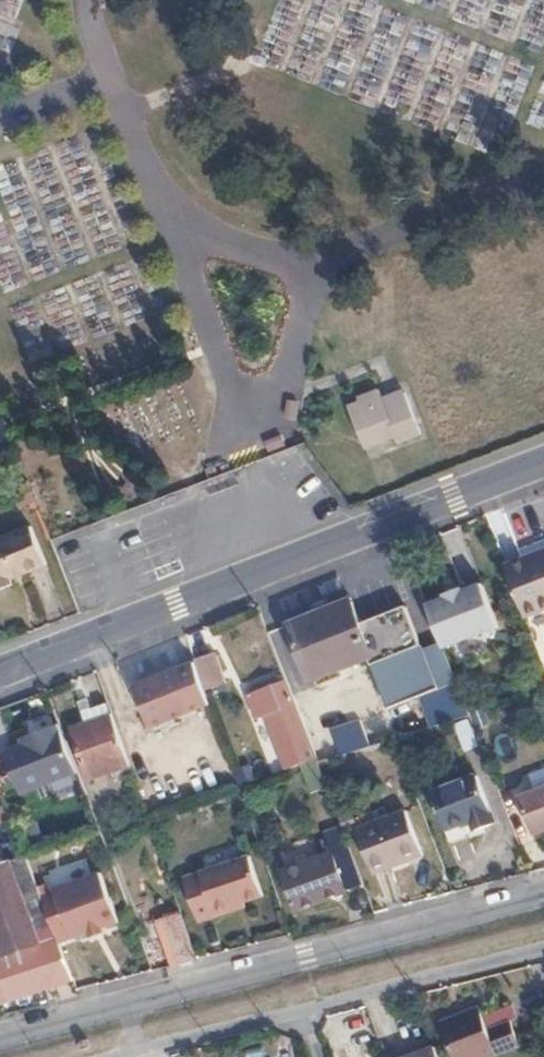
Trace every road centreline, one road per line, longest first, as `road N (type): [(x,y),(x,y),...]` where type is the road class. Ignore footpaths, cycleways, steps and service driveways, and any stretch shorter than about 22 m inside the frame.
road 1 (residential): [(543,463),(0,675)]
road 2 (tertiary): [(0,1037),(543,893)]
road 3 (residential): [(543,938),(77,1056)]

